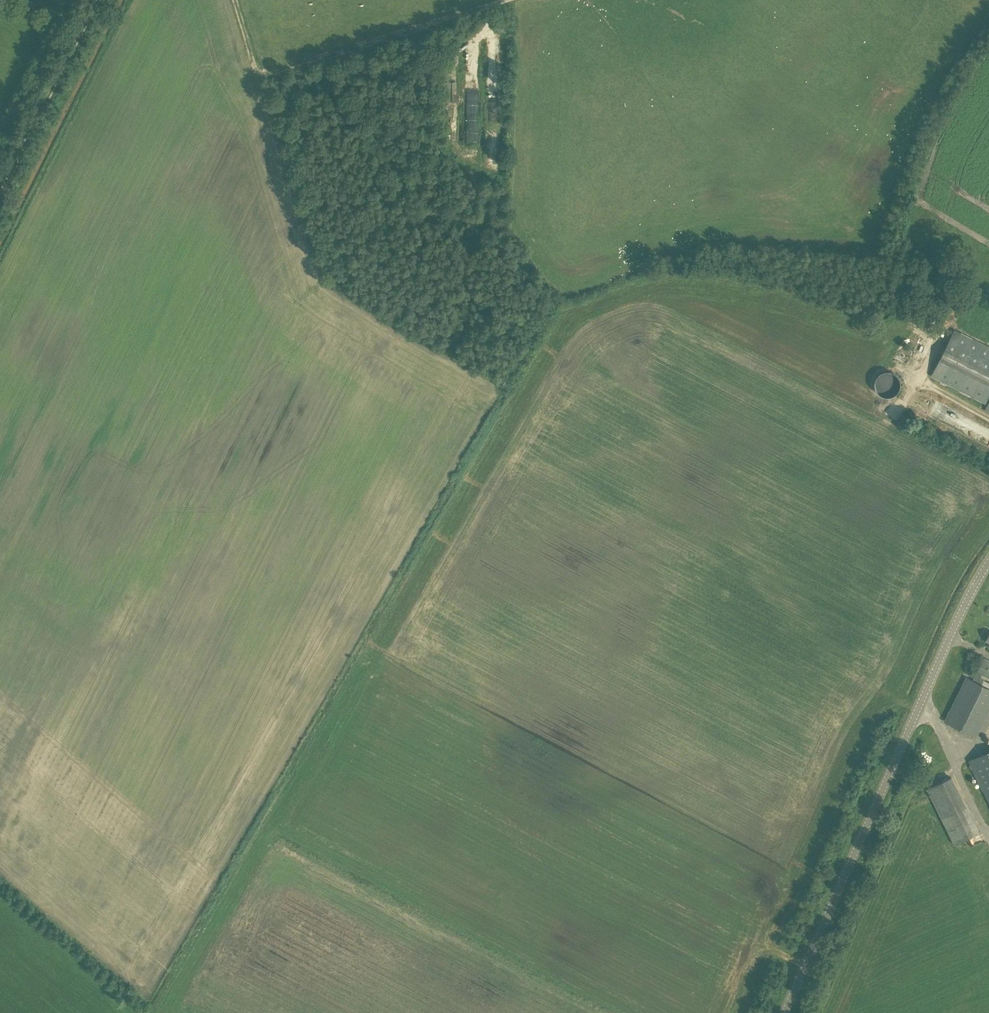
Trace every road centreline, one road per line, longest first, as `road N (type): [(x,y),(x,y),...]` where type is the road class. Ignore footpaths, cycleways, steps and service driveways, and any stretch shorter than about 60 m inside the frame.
road 1 (tertiary): [(784,1012),(988,566)]
road 2 (track): [(237,0),(256,61),(273,76),(515,0)]
road 3 (track): [(98,0),(0,196)]

